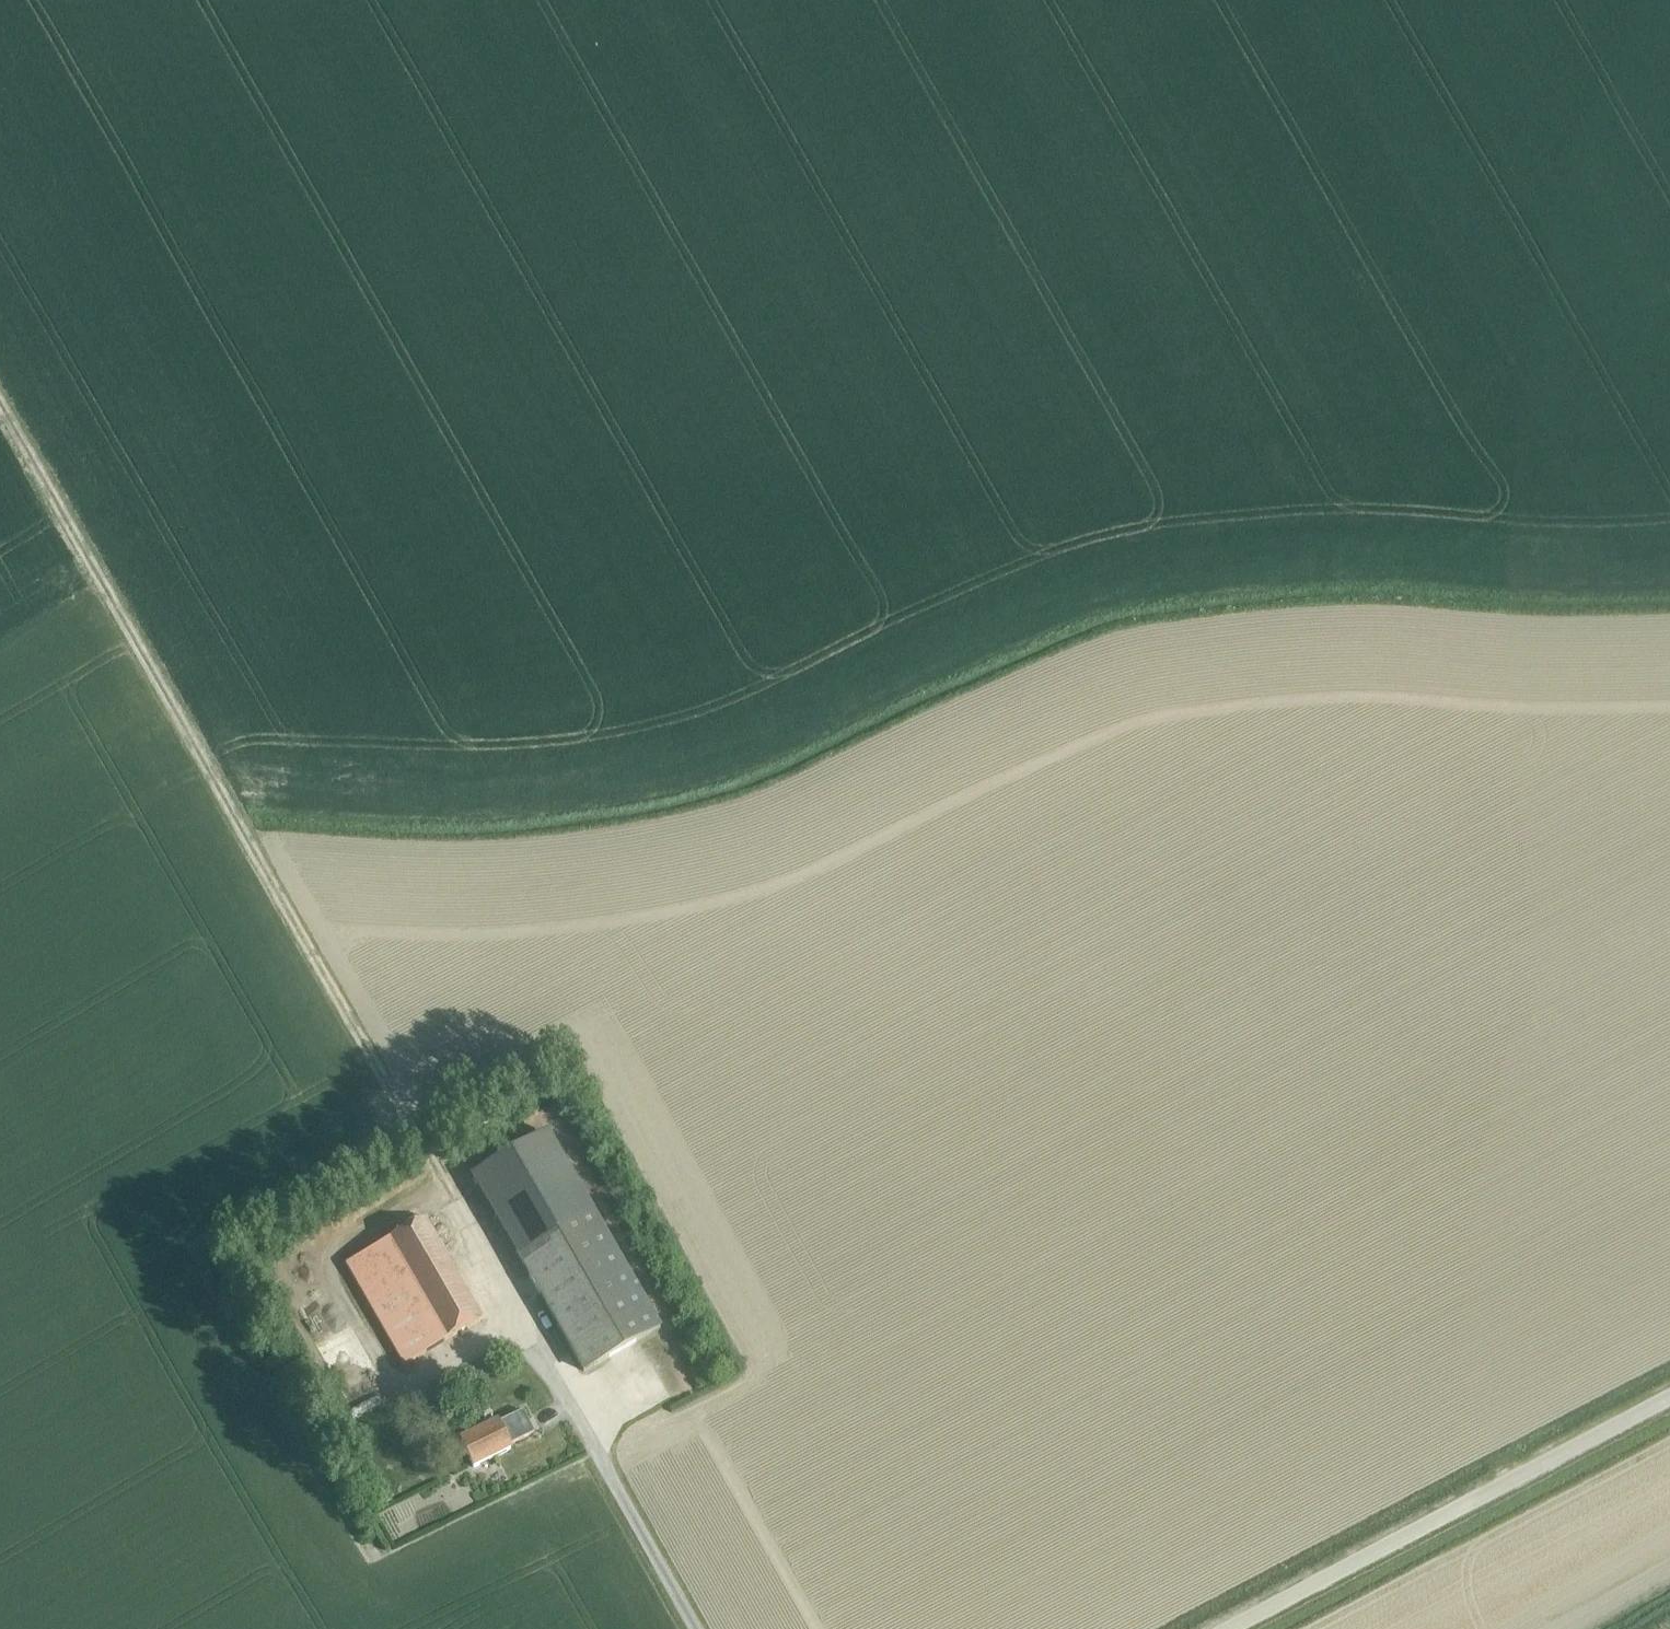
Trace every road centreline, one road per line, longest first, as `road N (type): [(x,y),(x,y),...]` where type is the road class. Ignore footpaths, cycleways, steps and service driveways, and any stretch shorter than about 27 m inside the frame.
road 1 (track): [(416,1137),(0,409)]
road 2 (unclassified): [(1229,1628),(1669,1394)]

